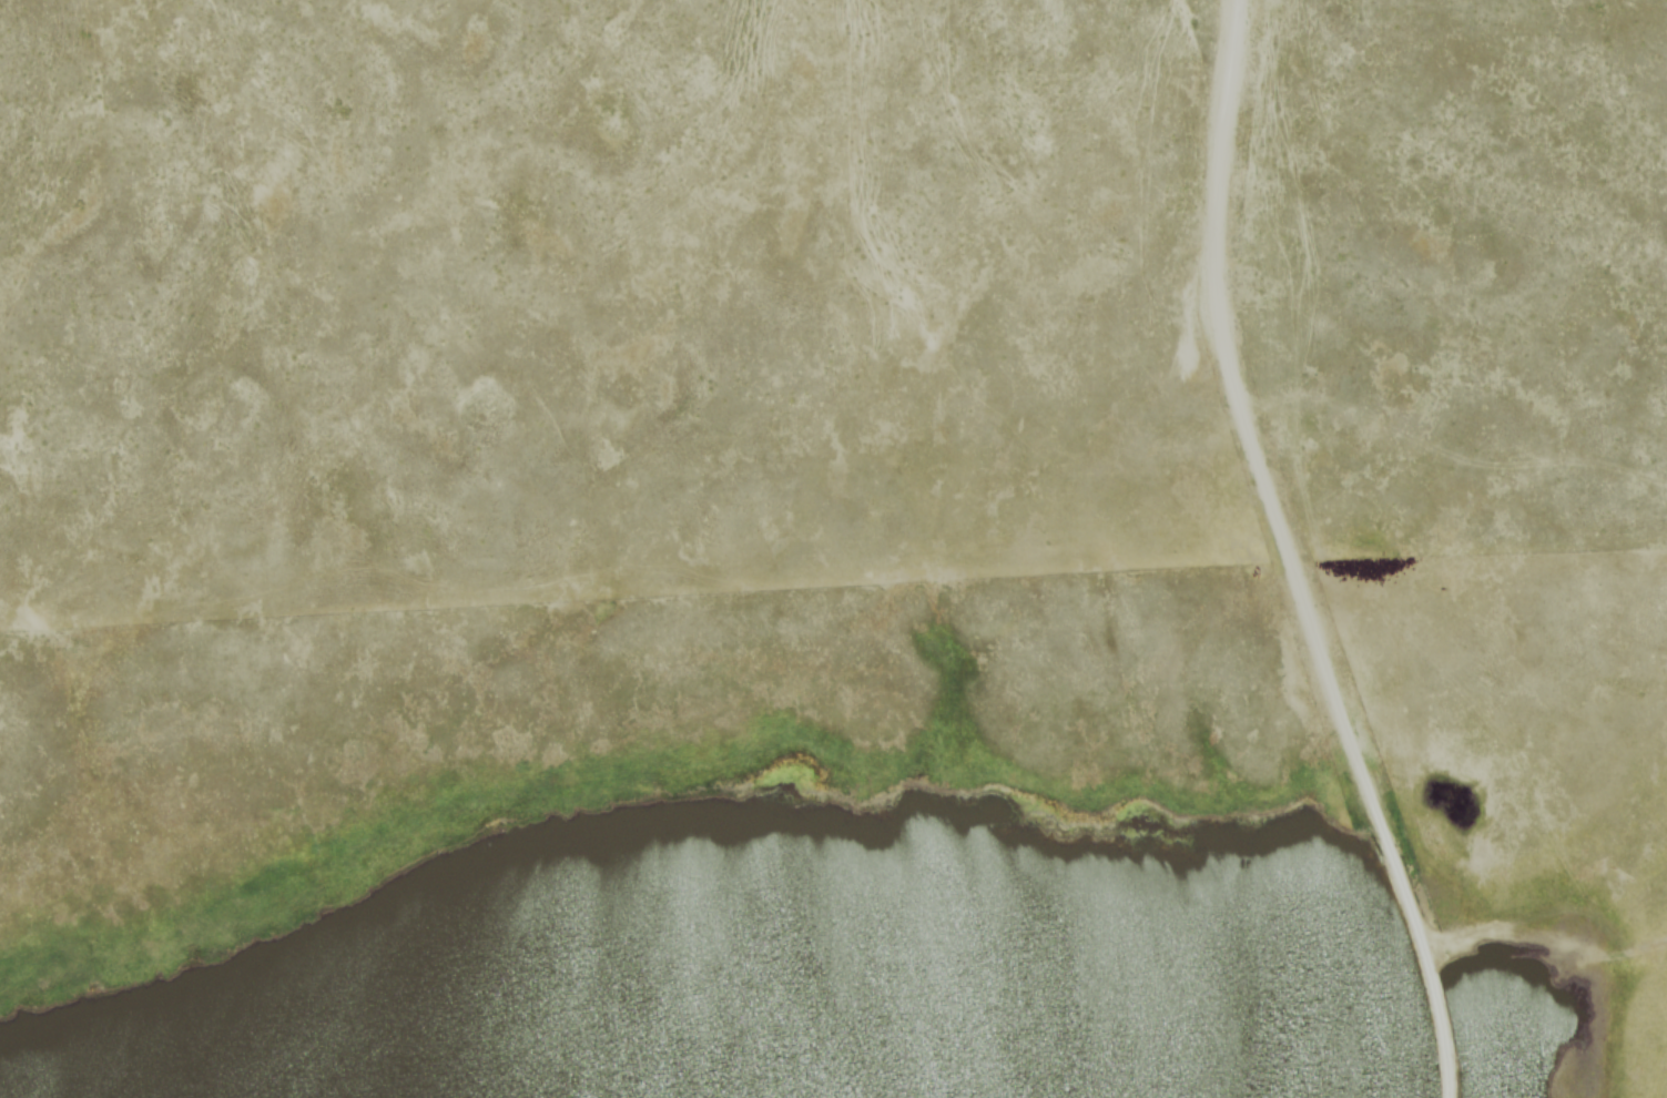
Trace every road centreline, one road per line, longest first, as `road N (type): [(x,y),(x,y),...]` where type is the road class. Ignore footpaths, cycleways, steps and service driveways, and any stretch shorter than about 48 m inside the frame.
road 1 (residential): [(1236,0),(1238,42),(1212,207),(1230,368),(1437,1009),(1446,1097)]

